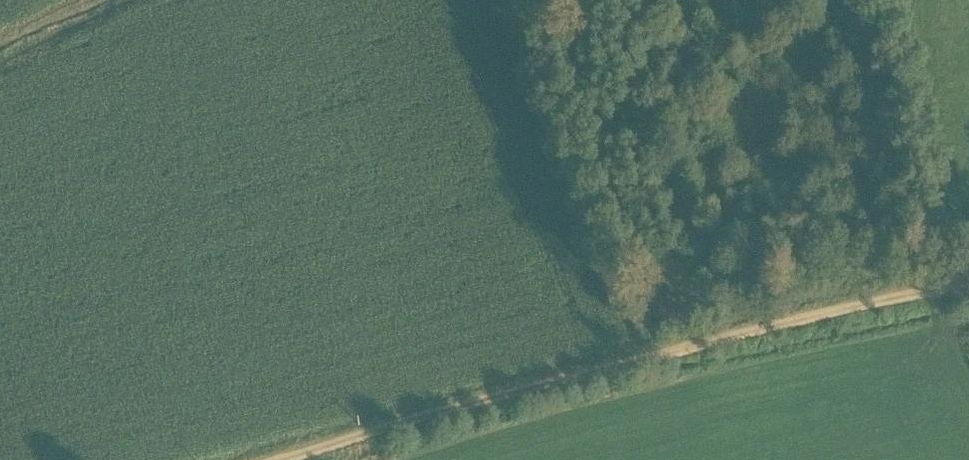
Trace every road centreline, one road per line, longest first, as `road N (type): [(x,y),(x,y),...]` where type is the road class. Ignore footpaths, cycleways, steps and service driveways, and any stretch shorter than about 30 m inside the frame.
road 1 (track): [(287,459),(671,350),(968,283)]

